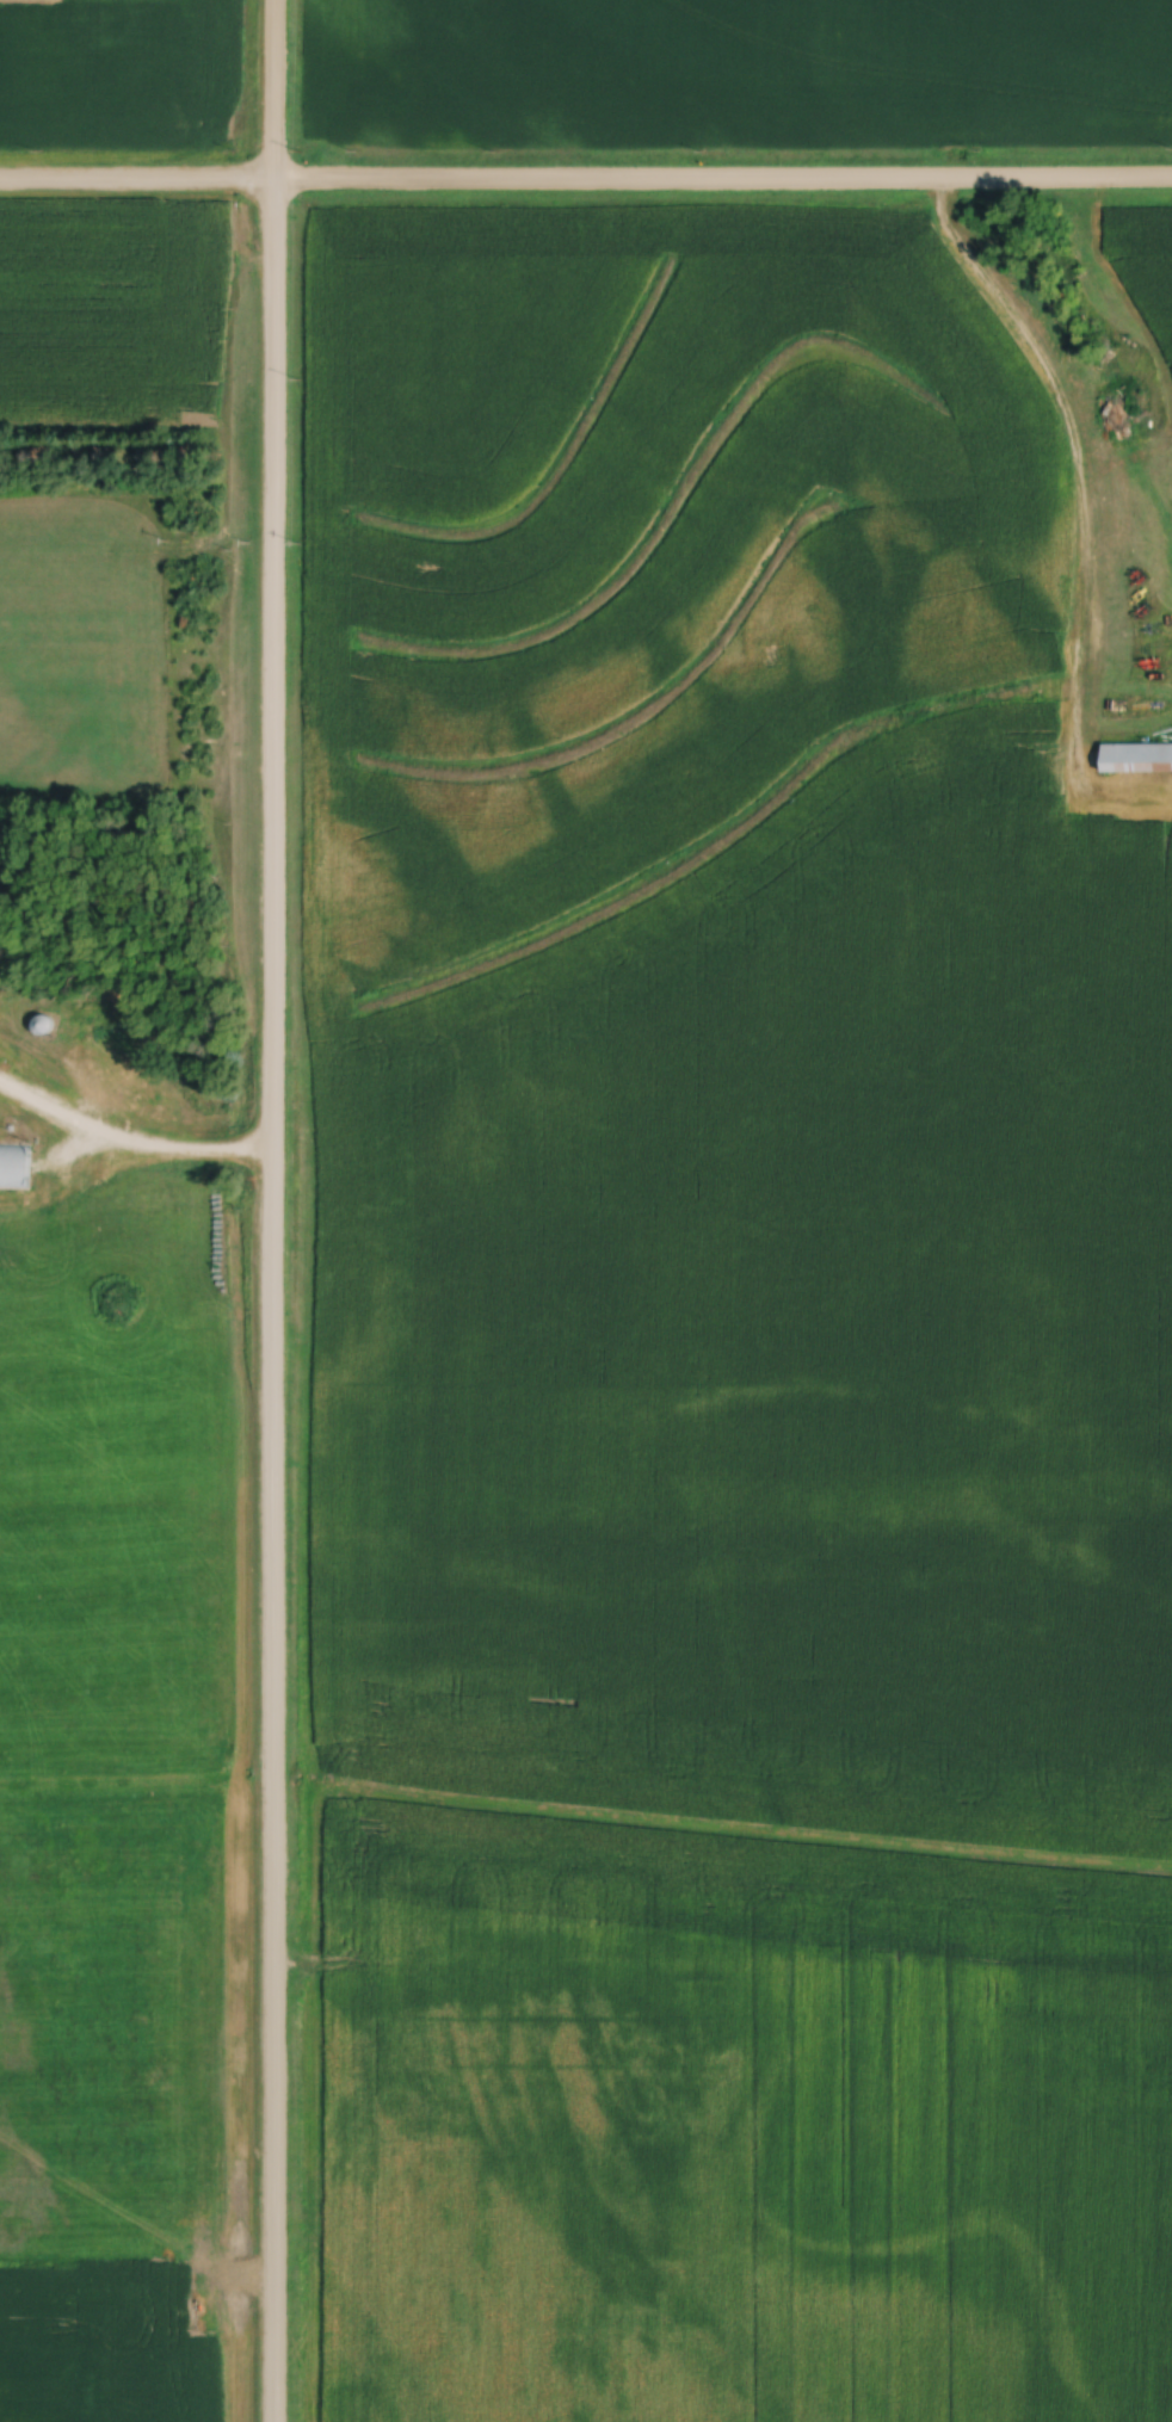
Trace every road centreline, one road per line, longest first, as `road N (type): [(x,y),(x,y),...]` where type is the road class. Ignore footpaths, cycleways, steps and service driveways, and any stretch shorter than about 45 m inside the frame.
road 1 (tertiary): [(274,2421),(273,0)]
road 2 (residential): [(1171,181),(0,183)]
road 3 (residential): [(339,0),(387,57),(467,124),(598,184)]

